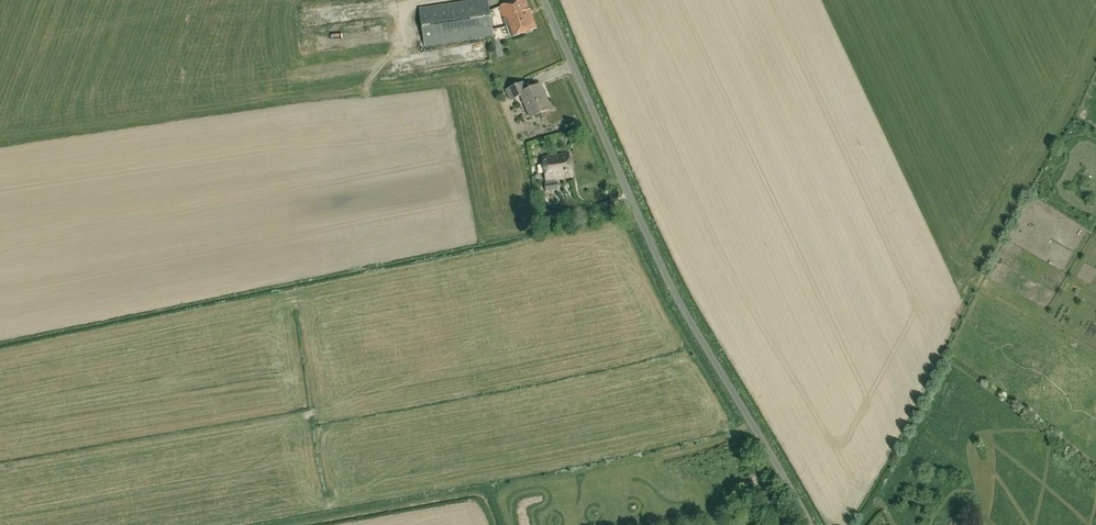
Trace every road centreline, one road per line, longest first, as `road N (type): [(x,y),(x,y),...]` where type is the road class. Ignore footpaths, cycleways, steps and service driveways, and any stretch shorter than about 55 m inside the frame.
road 1 (unclassified): [(809,524),(665,277),(544,0)]

